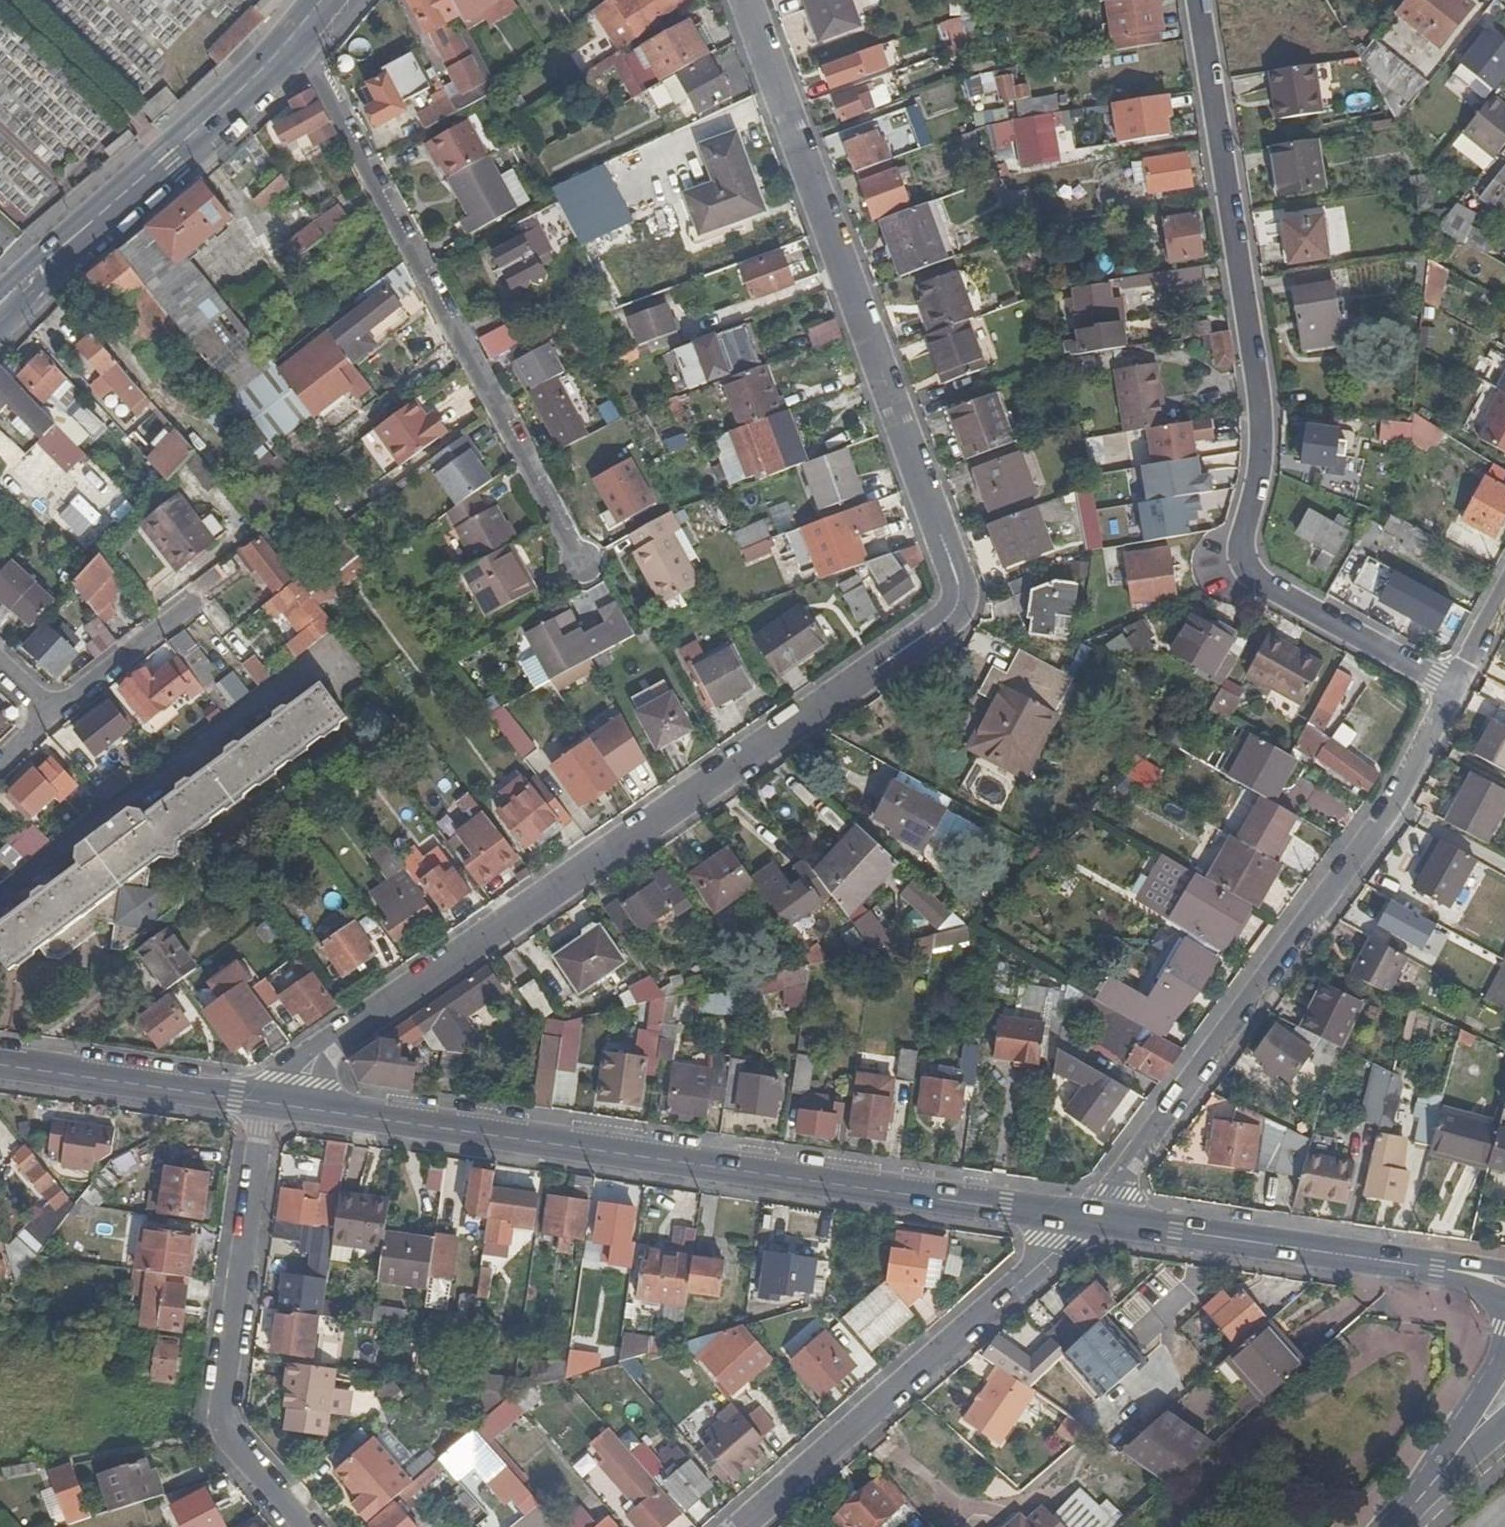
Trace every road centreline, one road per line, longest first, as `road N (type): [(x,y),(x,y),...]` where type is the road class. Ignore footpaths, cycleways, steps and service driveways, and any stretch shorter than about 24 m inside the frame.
road 1 (residential): [(747,0),(955,568),(956,604),(941,629),(350,1034),(263,1103)]
road 2 (secondary): [(263,1103),(1081,1218)]
road 3 (residential): [(1454,689),(1234,564),(1263,453),(1260,395),(1198,0)]
road 4 (residential): [(1454,689),(1389,812),(1113,1189),(1081,1218)]
road 5 (residential): [(582,562),(296,33)]
road 6 (residential): [(737,1526),(1081,1218)]
road 7 (residential): [(263,1103),(225,1449),(299,1526)]
road 8 (secondary): [(1081,1218),(1504,1281)]
road 9 (primary): [(296,33),(0,311)]
road 10 (secondary): [(0,1066),(263,1103)]
road 11 (residential): [(55,715),(176,617)]

